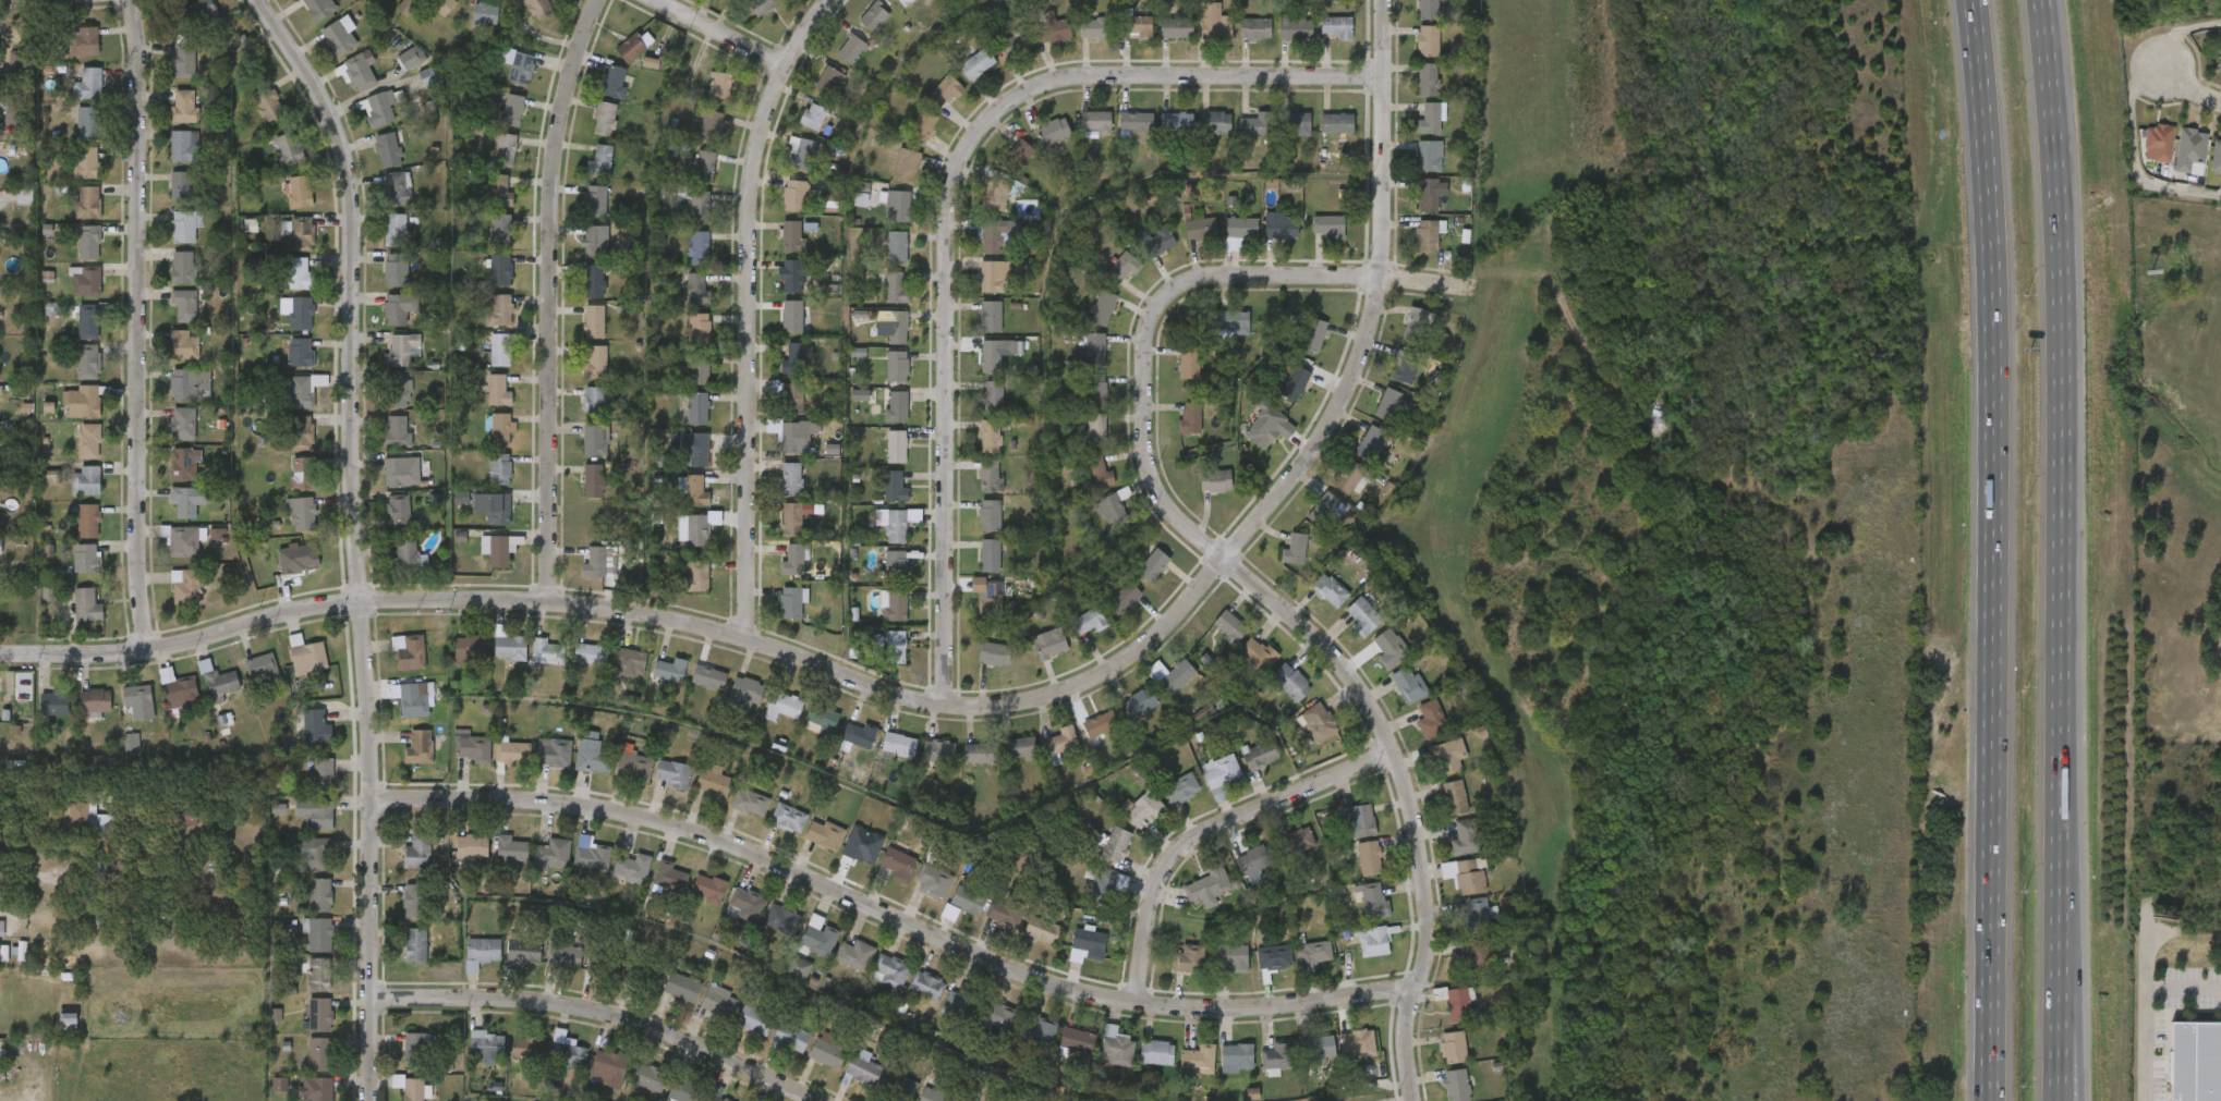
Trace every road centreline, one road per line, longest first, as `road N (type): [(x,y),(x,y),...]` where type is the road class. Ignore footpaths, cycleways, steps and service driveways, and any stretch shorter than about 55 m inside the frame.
road 1 (residential): [(1224,560),(1120,662),(1080,686),(991,699),(881,676),(750,625),(549,589),(317,605),(147,649),(0,654)]
road 2 (residential): [(257,0),(336,125),(353,200),(352,421),(369,710),(371,1100)]
road 3 (motorway): [(1971,0),(1994,354),(1991,1002),(1983,1100)]
road 4 (motorway): [(2070,1100),(2063,354),(2043,0)]
road 5 (residential): [(1417,986),(1281,1006),(1136,1003),(997,964),(712,837),(602,806),(371,802)]
road 6 (residential): [(1384,76),(1068,78),(1035,87),(982,125),(956,168),(948,200),(948,693)]
road 7 (residential): [(132,0),(137,536),(147,649)]
road 8 (residential): [(831,0),(764,113),(751,198),(750,625)]
road 9 (residential): [(1224,560),(1346,671),(1410,791),(1428,927),(1406,1033),(1415,1100)]
road 10 (residential): [(1384,0),(1380,280),(1368,338),(1335,416),(1224,560)]
road 11 (residential): [(1470,289),(1210,277),(1173,294),(1149,330),(1145,457),(1177,518),(1224,560)]
road 12 (residential): [(601,0),(558,142),(554,186),(549,589)]
road 13 (residential): [(817,1100),(617,1015),(510,1001),(372,999)]
road 14 (residential): [(1394,751),(1180,848),(1155,878),(1136,1003)]
road 15 (residential): [(2151,916),(2151,1100)]
road 16 (motorway): [(2080,1100),(2072,941)]
road 17 (residential): [(786,65),(655,0)]

